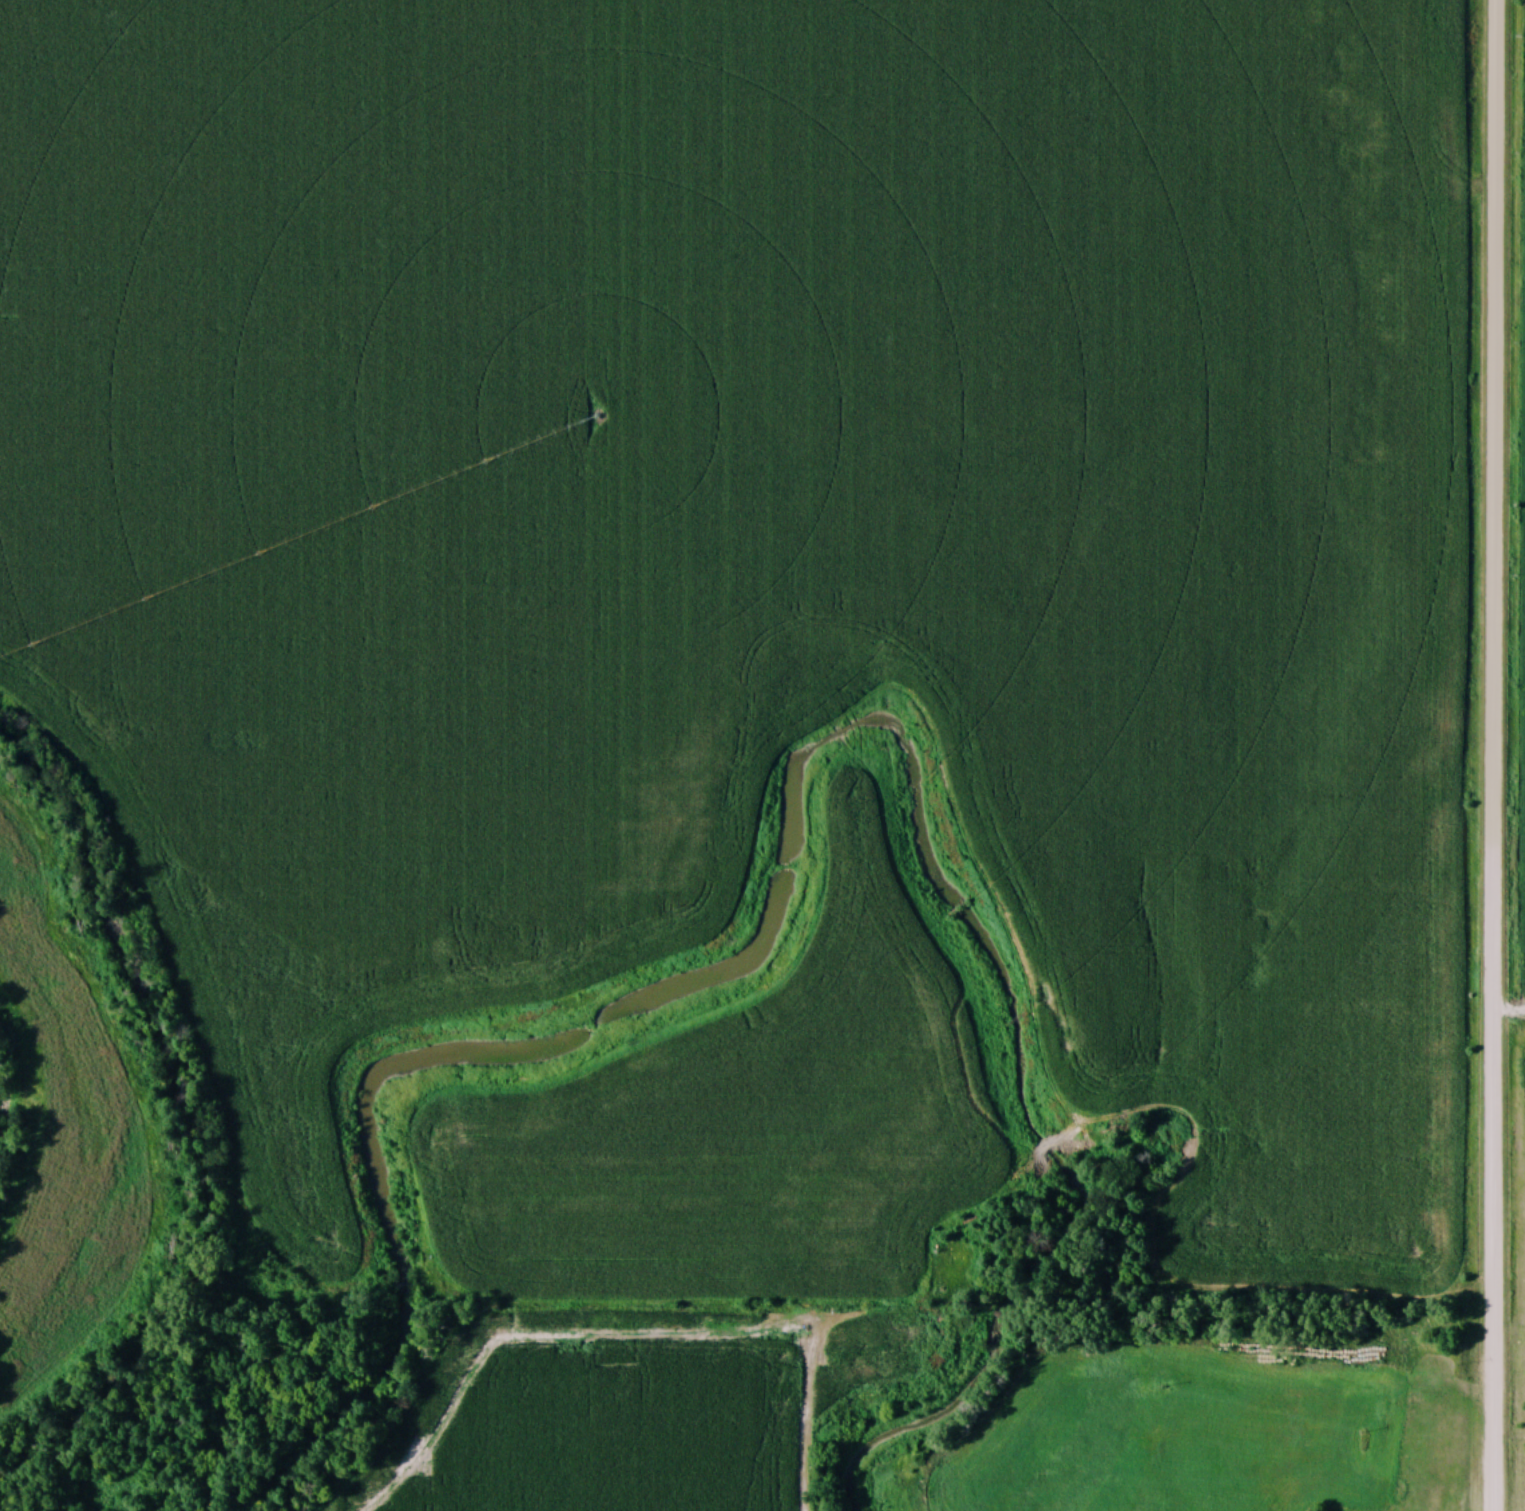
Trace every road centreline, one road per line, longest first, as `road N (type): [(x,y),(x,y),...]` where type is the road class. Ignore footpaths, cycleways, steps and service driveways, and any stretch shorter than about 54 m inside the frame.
road 1 (tertiary): [(1495,1510),(1502,0)]

